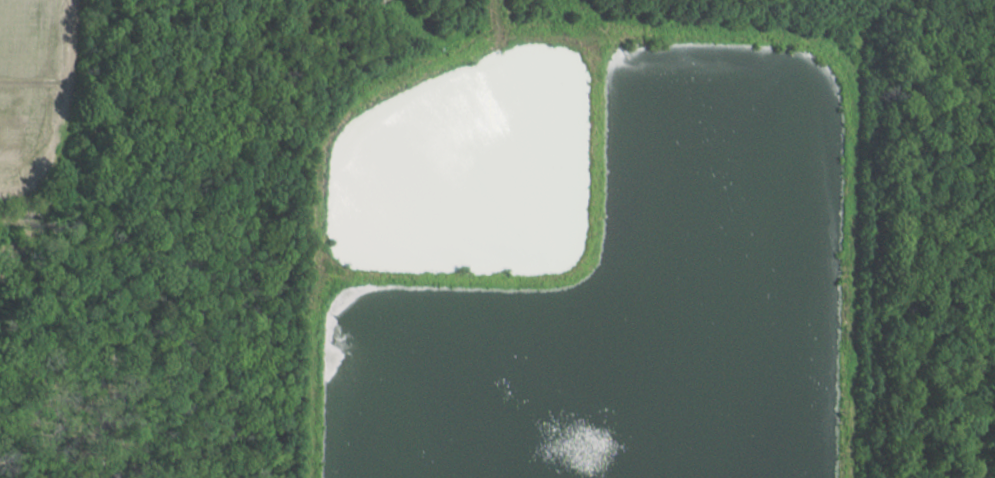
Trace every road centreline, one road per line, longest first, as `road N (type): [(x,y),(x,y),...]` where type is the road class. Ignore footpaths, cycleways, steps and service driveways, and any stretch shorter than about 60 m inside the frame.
road 1 (track): [(304,477),(314,131),(335,107),(428,58),(505,34),(716,36),(820,47)]
road 2 (track): [(598,34),(595,228),(573,273),(554,282),(501,284),(308,281)]

